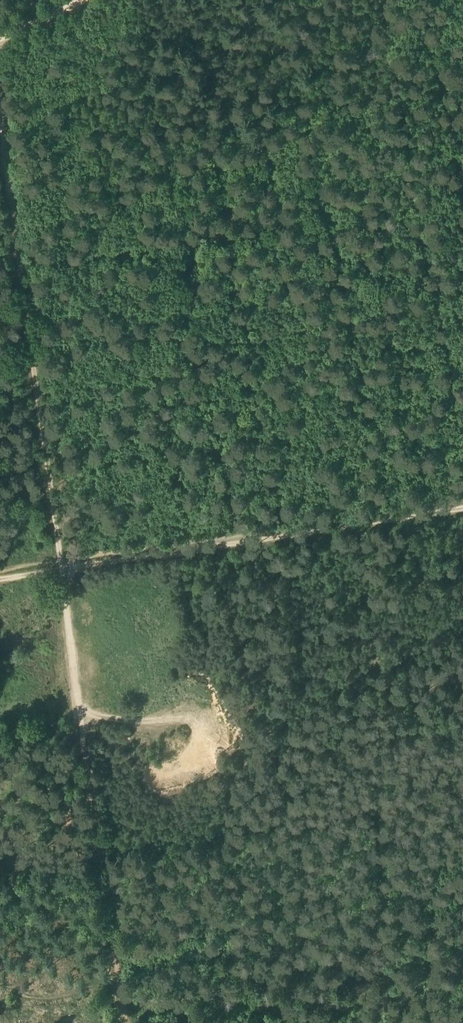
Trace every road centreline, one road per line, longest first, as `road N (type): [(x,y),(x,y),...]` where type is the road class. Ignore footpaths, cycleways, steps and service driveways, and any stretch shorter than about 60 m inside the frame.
road 1 (track): [(462,506),(0,578)]
road 2 (track): [(62,560),(0,121)]
road 3 (track): [(128,1022),(87,717)]
road 4 (track): [(87,717),(62,560)]
road 5 (track): [(462,197),(319,223)]
road 6 (track): [(123,986),(46,998),(0,987)]

